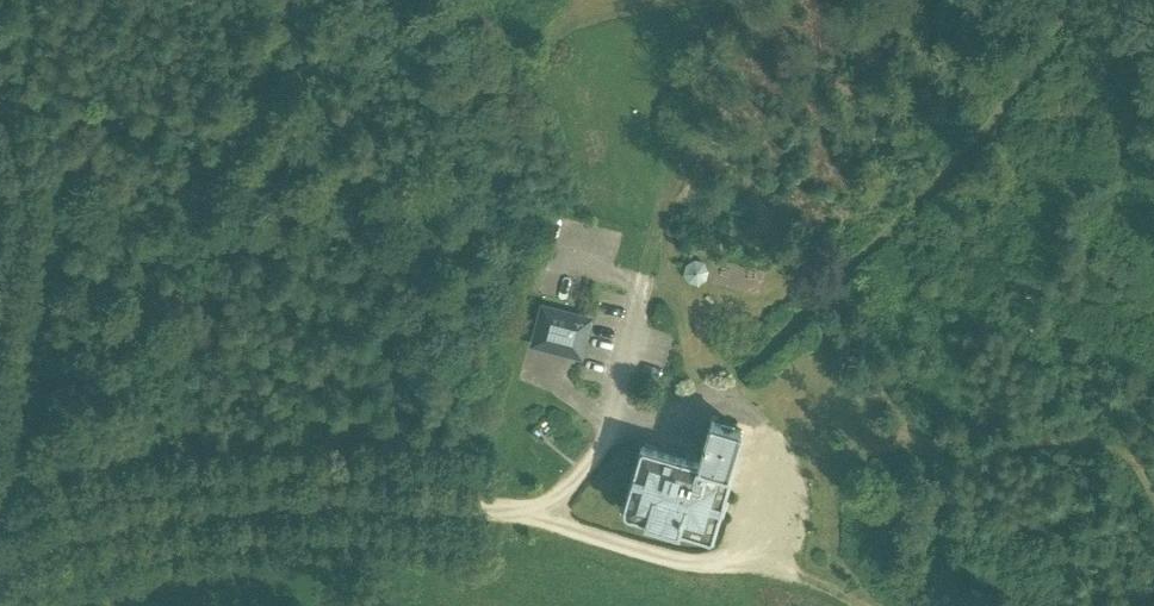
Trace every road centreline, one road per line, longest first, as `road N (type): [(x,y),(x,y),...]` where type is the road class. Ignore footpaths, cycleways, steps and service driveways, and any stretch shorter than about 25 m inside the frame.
road 1 (track): [(8,557),(45,534),(135,515),(417,503),(547,510),(569,526),(694,562),(775,553),(778,463),(763,426),(722,387),(616,411),(593,462)]
road 2 (track): [(0,314),(20,198),(12,101)]
road 3 (track): [(616,411),(648,287),(613,273)]

